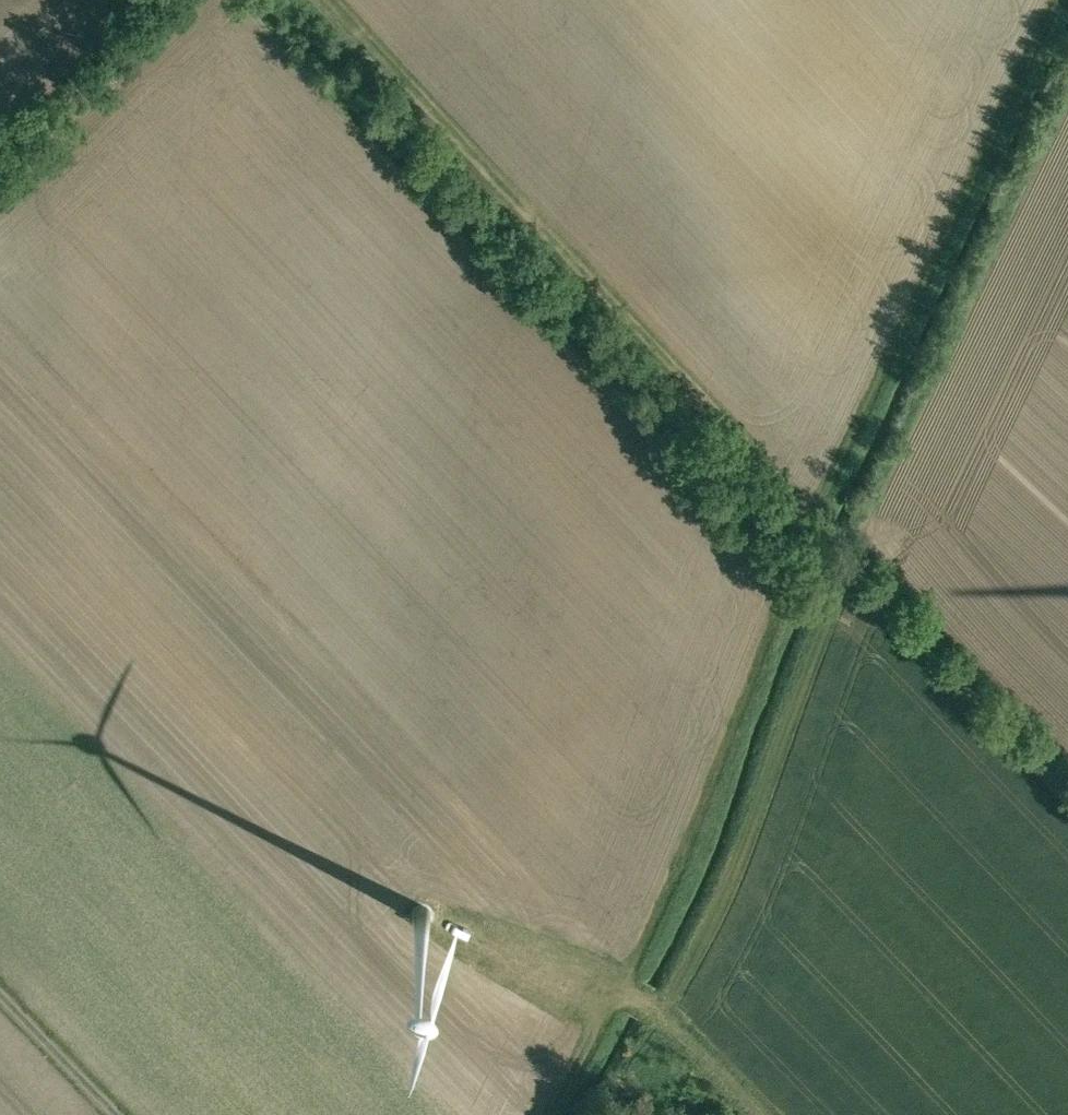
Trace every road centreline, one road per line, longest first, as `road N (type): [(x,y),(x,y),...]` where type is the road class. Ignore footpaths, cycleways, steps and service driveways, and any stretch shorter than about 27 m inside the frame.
road 1 (track): [(347,0),(838,548),(1067,787)]

